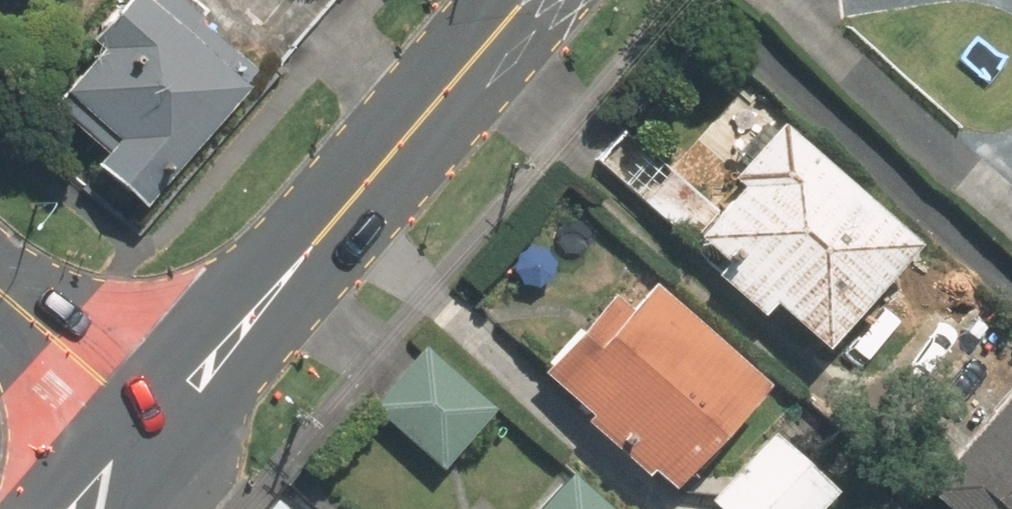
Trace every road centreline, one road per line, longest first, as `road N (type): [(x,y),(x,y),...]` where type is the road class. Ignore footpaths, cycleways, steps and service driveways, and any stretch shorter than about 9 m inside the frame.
road 1 (tertiary): [(523,0),(160,430)]
road 2 (residential): [(160,430),(0,292)]

